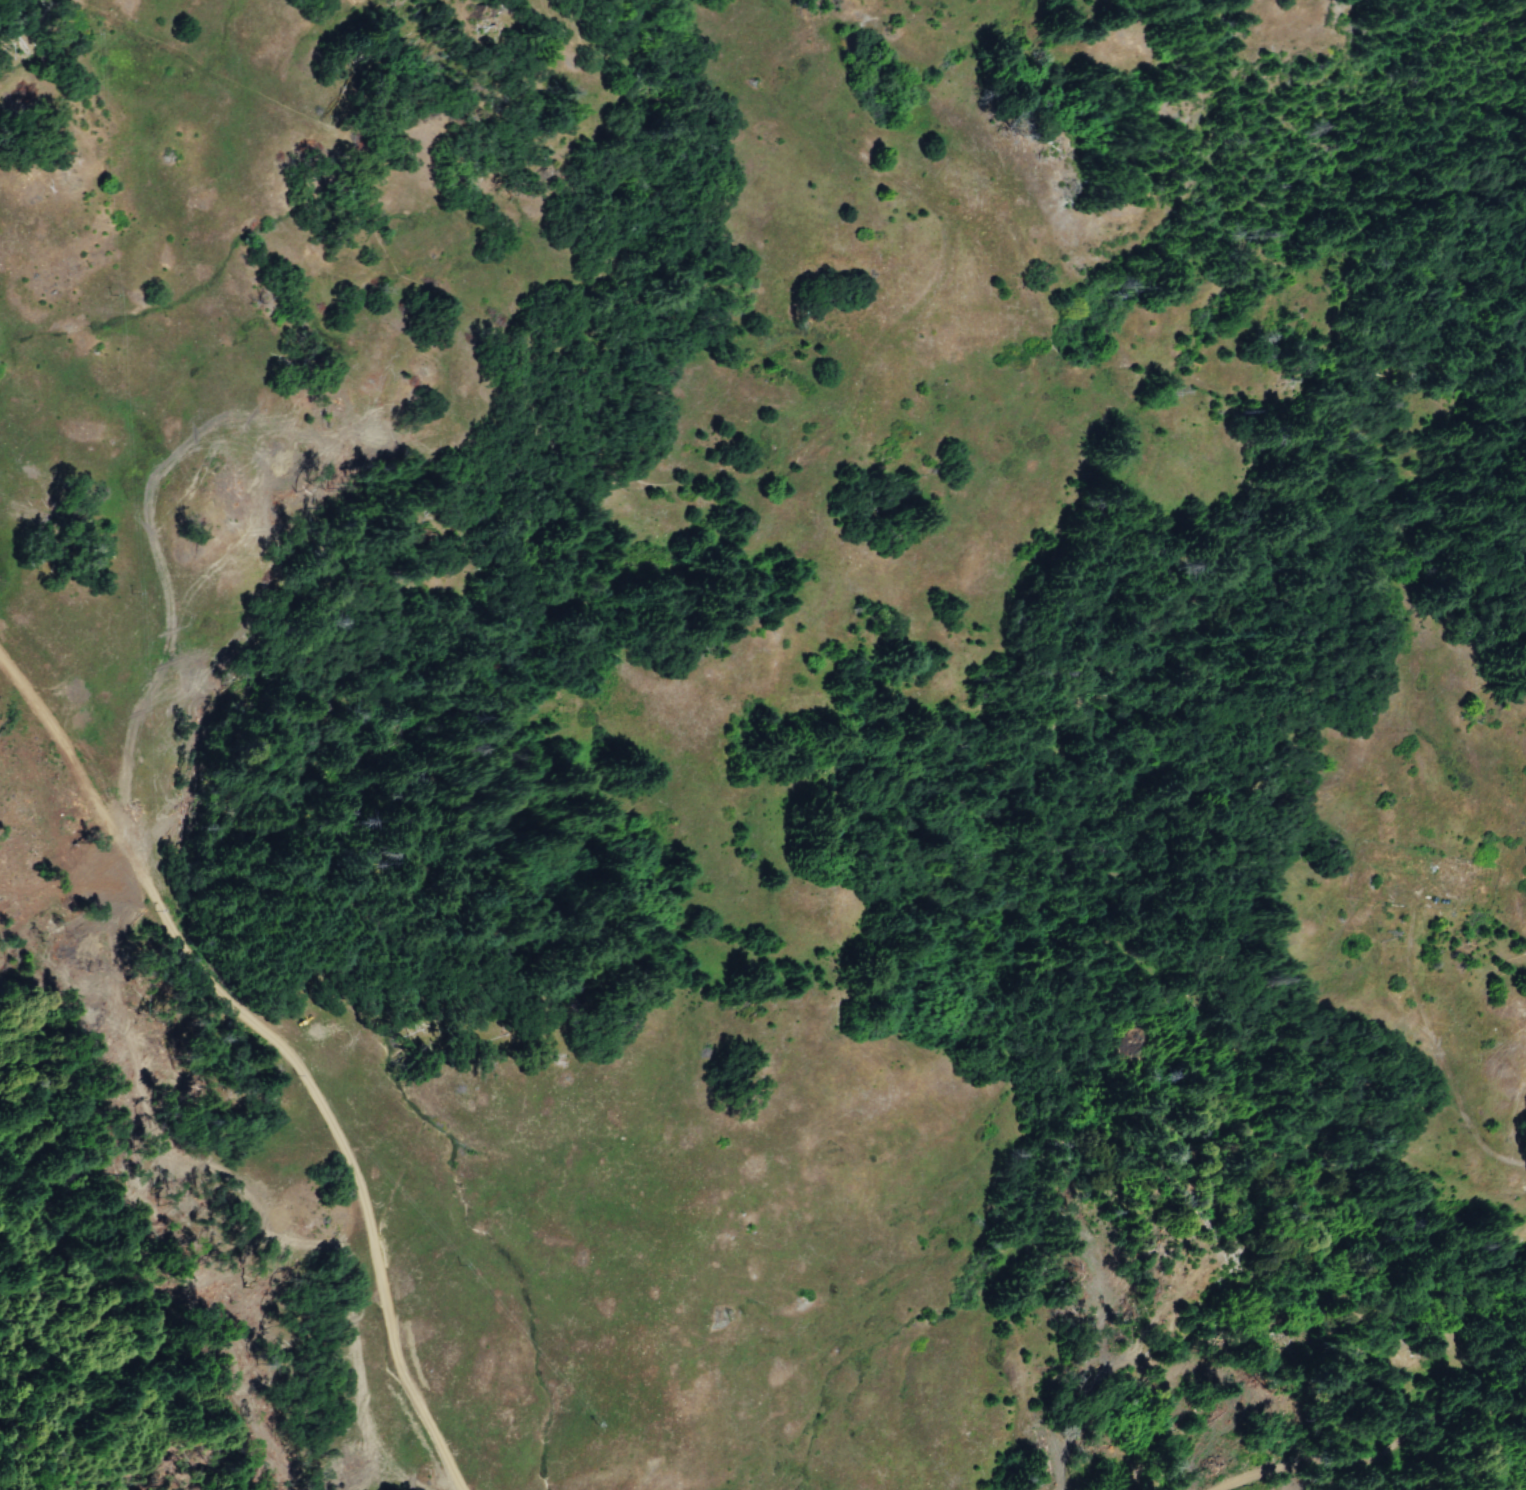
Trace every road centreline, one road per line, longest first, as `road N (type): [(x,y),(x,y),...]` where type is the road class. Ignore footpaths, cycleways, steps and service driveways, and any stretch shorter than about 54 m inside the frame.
road 1 (track): [(0,617),(207,938),(347,1089),(380,1151),(483,1489)]
road 2 (track): [(1355,1489),(1525,1439)]

